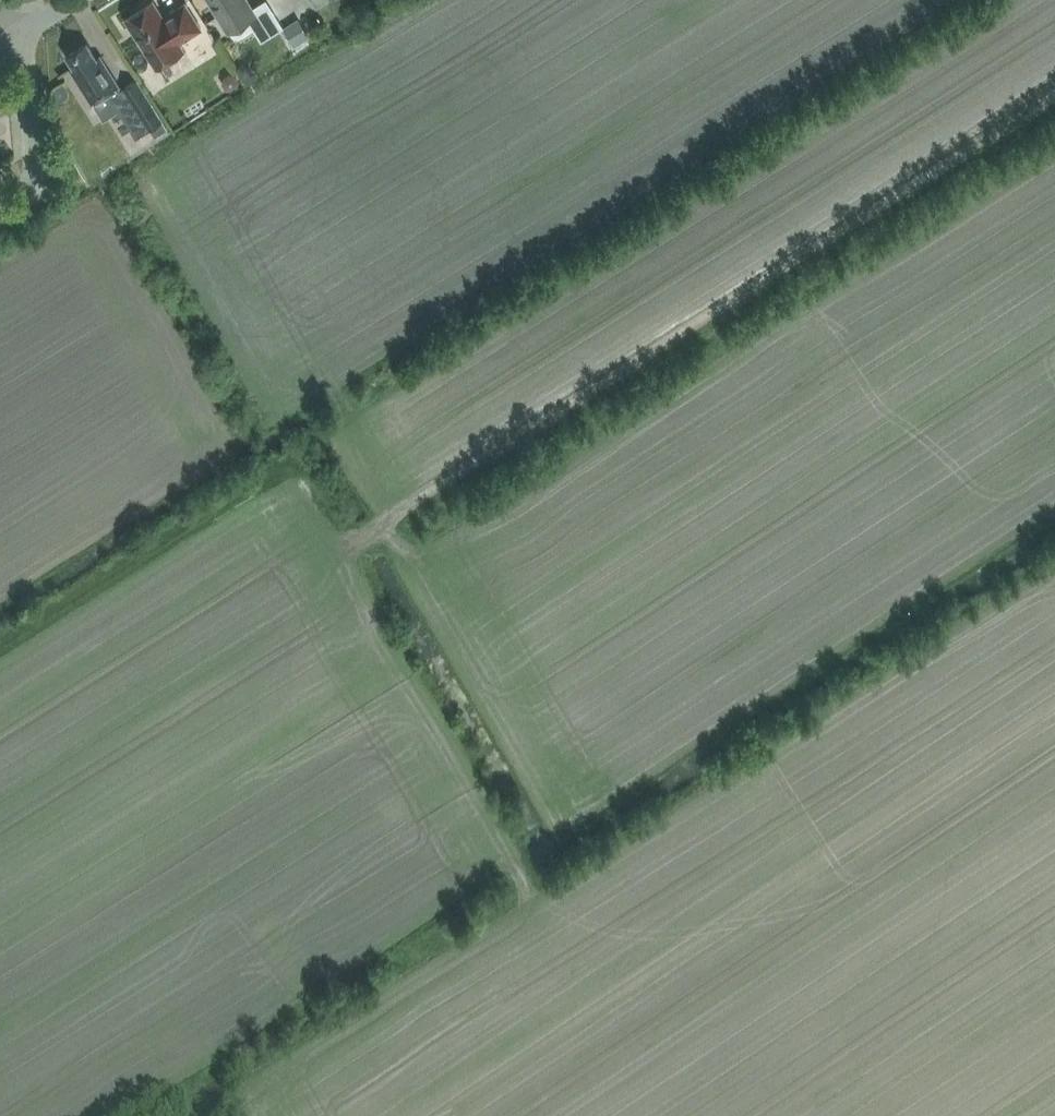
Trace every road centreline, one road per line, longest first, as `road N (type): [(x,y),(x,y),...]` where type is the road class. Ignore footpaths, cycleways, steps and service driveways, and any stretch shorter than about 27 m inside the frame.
road 1 (residential): [(0,216),(35,187),(39,170),(24,32)]

